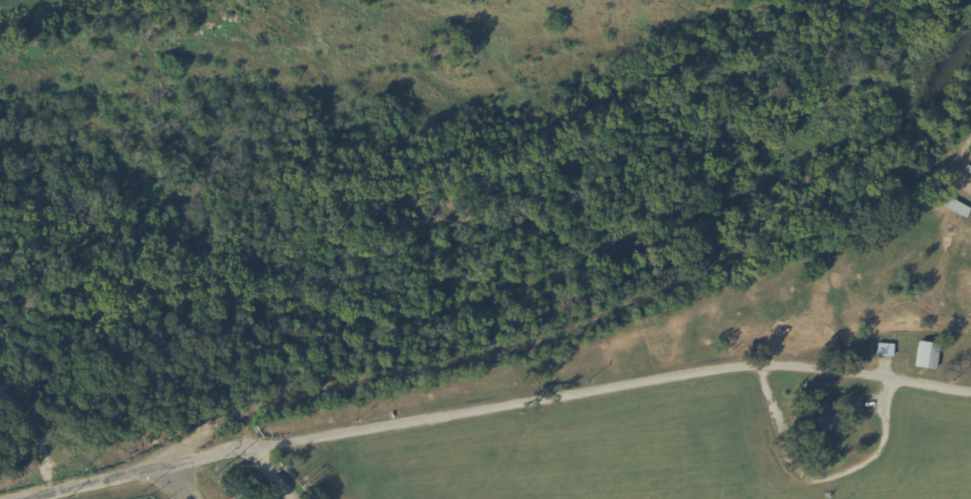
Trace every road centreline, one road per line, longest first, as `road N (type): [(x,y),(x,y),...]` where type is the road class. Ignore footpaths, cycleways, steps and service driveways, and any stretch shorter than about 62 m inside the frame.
road 1 (residential): [(274,445),(319,438),(911,189),(970,125)]
road 2 (residential): [(23,498),(274,445)]

